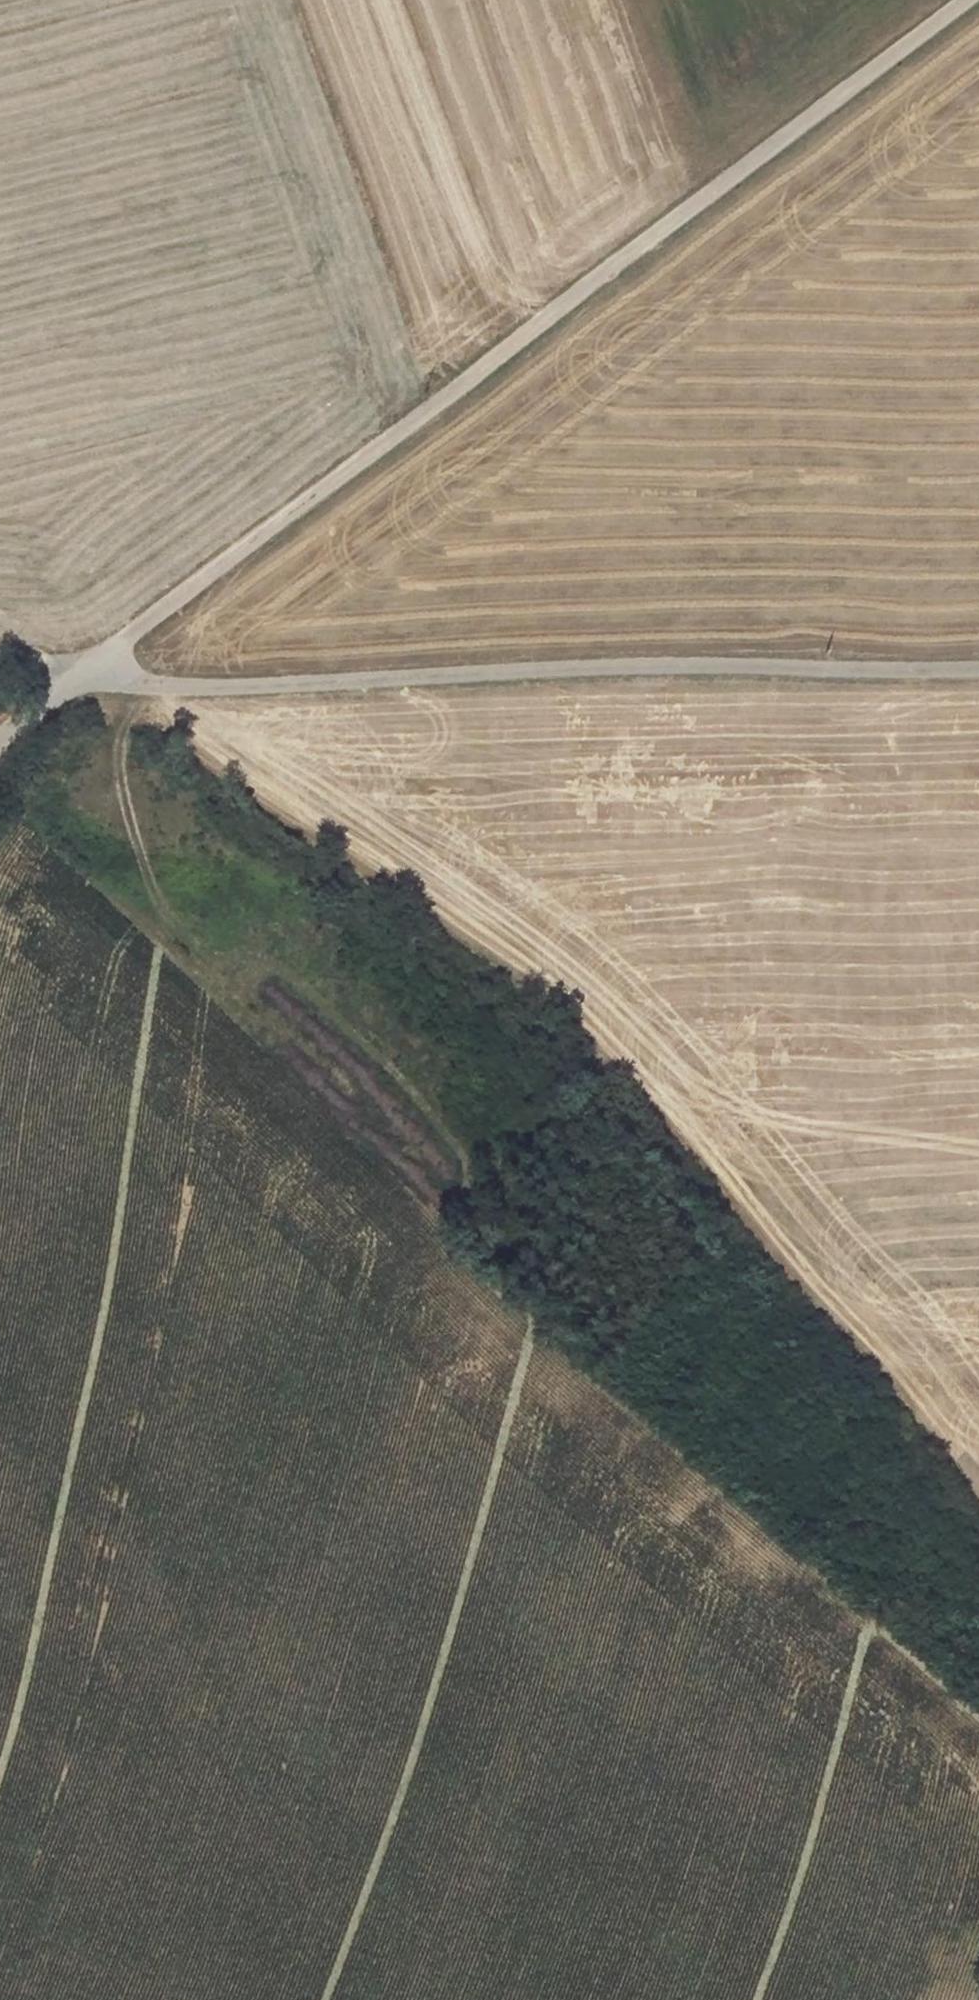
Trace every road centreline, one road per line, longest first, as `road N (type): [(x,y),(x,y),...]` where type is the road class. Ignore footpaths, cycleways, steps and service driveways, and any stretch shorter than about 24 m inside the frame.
road 1 (track): [(92,678),(192,581),(969,0)]
road 2 (track): [(0,741),(92,678),(589,669),(978,675)]

